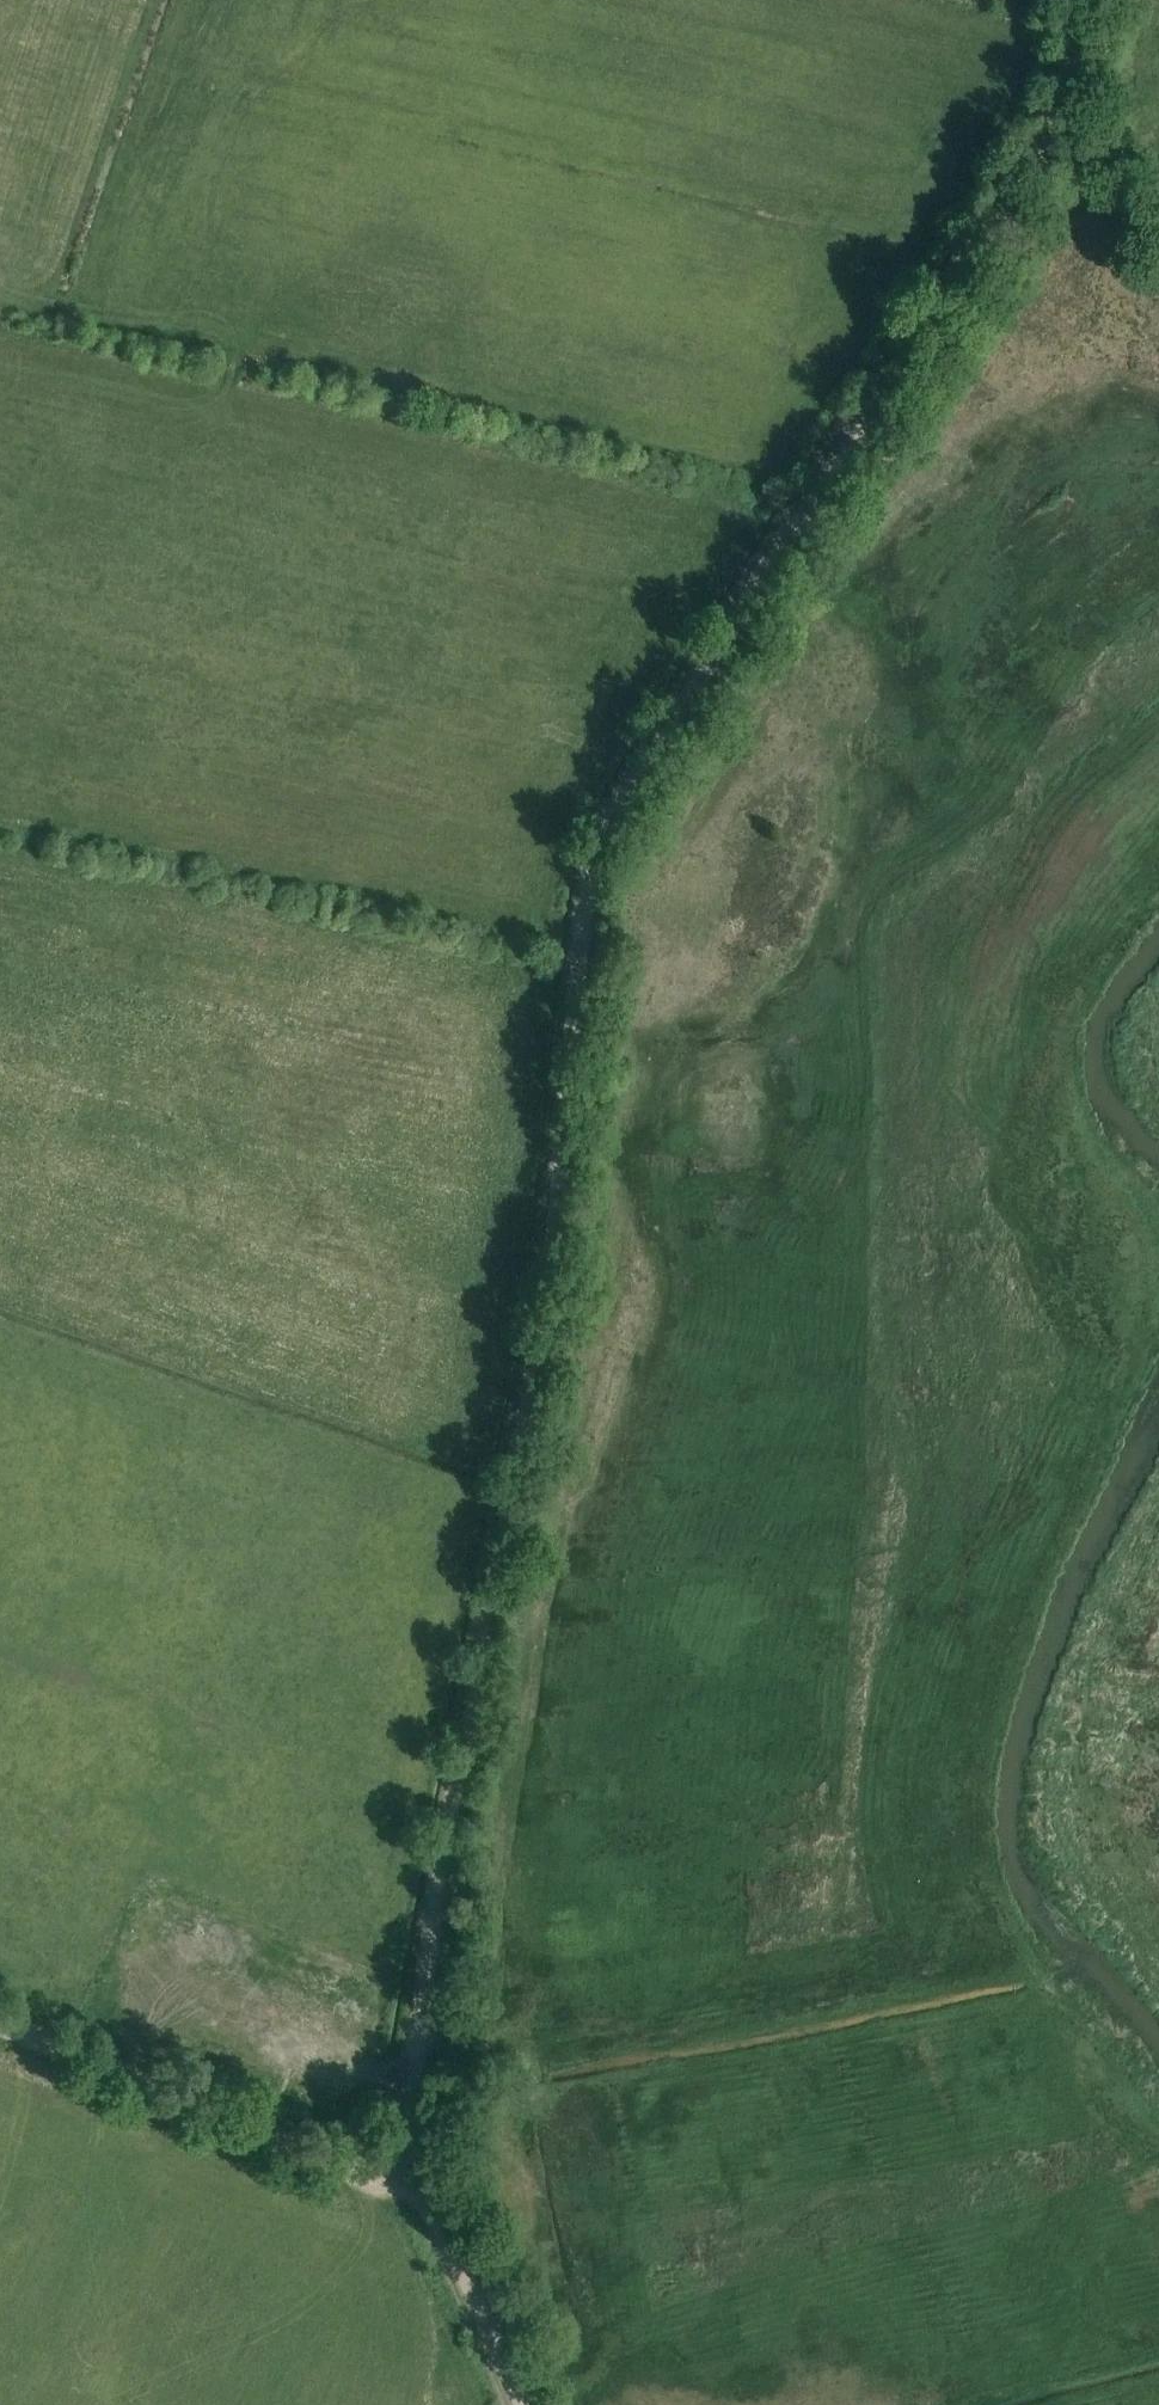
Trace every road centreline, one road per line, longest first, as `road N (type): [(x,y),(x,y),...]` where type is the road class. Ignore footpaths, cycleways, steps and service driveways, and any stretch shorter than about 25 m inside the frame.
road 1 (track): [(403,2178),(436,1902),(533,1334),(596,852),(1051,110),(1077,0)]
road 2 (track): [(0,2028),(371,2183),(403,2178)]
road 3 (track): [(515,2404),(422,2198),(403,2178)]

